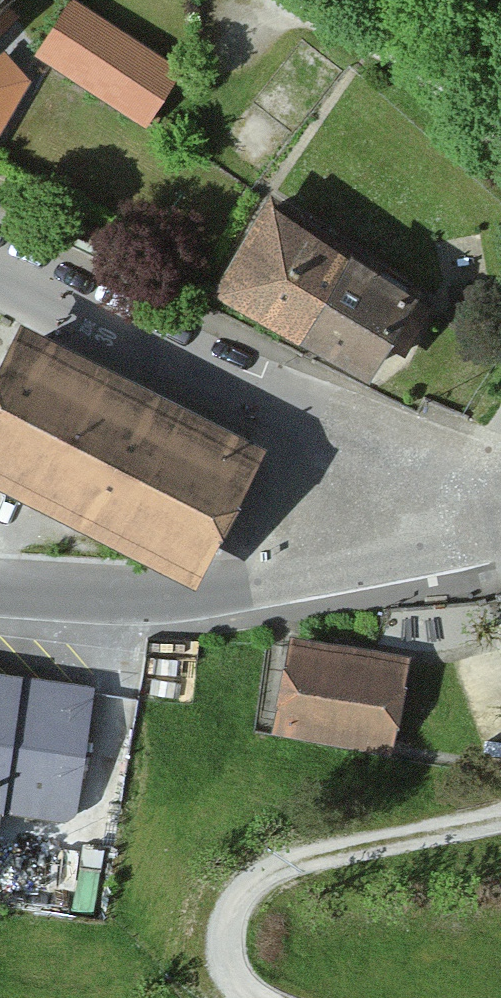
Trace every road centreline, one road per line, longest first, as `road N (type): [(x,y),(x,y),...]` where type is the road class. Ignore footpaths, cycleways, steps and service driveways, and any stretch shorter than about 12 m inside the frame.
road 1 (residential): [(277,406),(0,272)]
road 2 (residential): [(220,591),(452,542),(500,514)]
road 3 (residential): [(500,486),(364,450),(277,406)]
road 4 (residential): [(0,589),(170,597),(220,591)]

